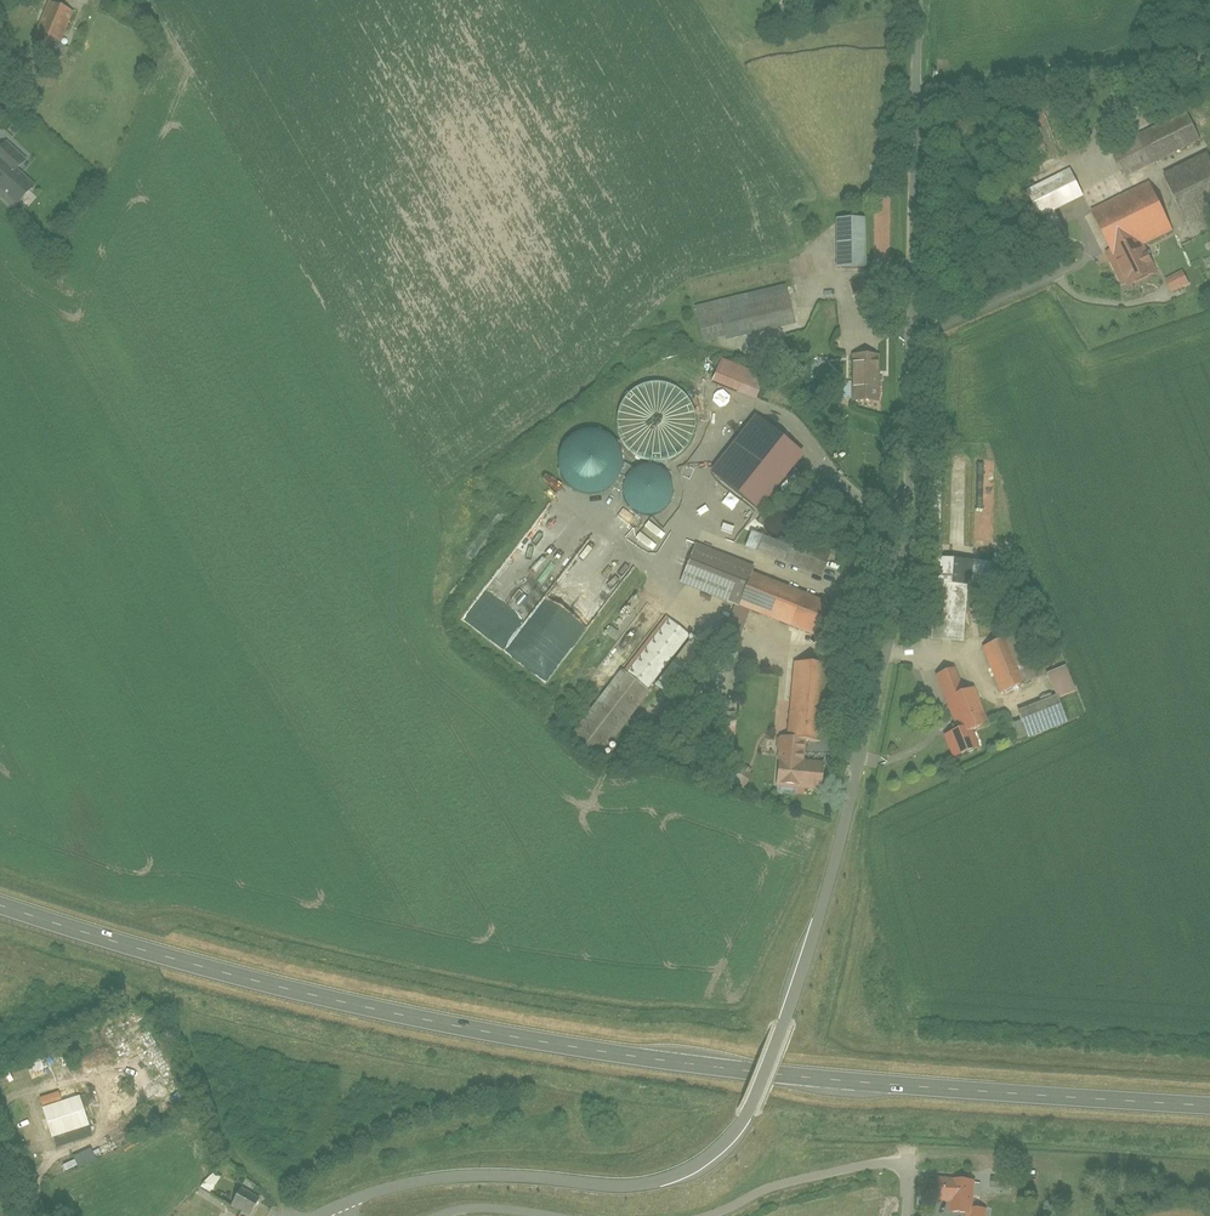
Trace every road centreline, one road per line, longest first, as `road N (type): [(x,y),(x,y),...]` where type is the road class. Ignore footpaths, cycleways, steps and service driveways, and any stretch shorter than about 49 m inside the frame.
road 1 (unclassified): [(341,1204),(437,1176),(626,1189),(654,1183),(688,1174),(748,1116),(819,919),(902,602),(915,494),(920,97)]
road 2 (primary): [(0,906),(229,976),(570,1048),(871,1085),(1209,1106)]
road 3 (residential): [(1209,60),(920,97)]
road 4 (unclassified): [(713,1215),(783,1183),(907,1166),(905,1215)]

